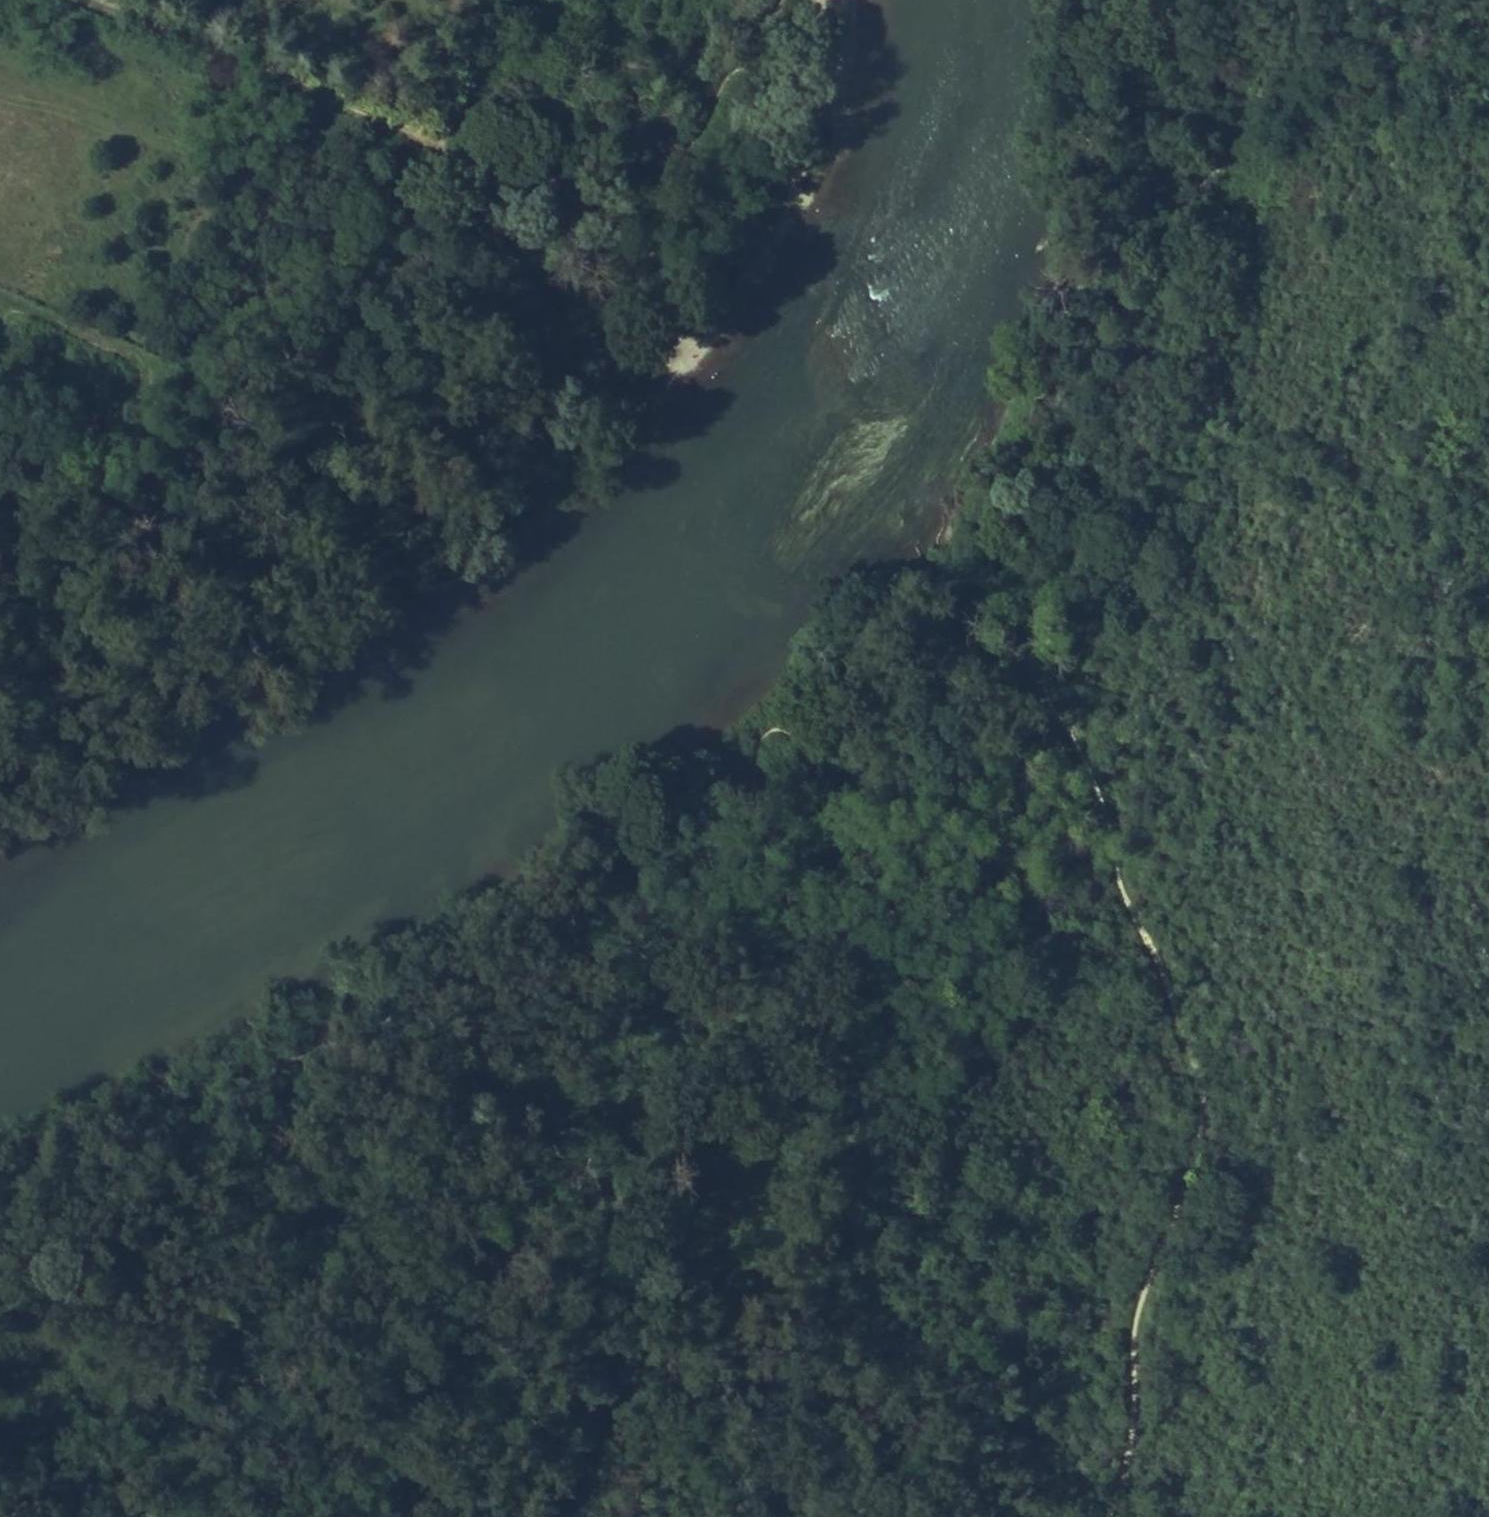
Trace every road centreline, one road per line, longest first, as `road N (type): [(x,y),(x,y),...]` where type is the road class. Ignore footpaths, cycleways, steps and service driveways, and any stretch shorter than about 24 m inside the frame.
road 1 (track): [(1104,1516),(1126,1473),(1143,1338),(1214,1122),(1064,720)]
road 2 (residential): [(107,0),(378,116)]

